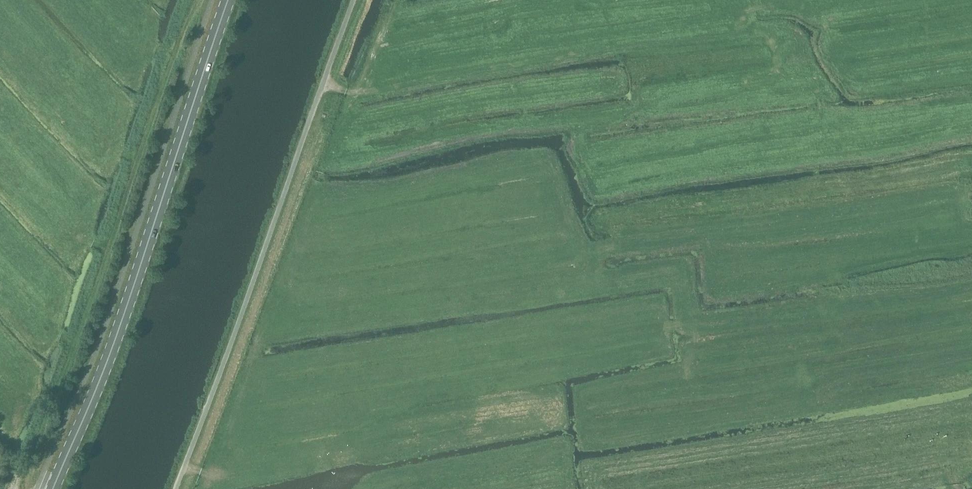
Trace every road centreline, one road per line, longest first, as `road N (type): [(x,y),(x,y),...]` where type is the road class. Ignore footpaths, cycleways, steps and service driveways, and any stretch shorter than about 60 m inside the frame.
road 1 (primary): [(53,488),(125,320),(229,0)]

